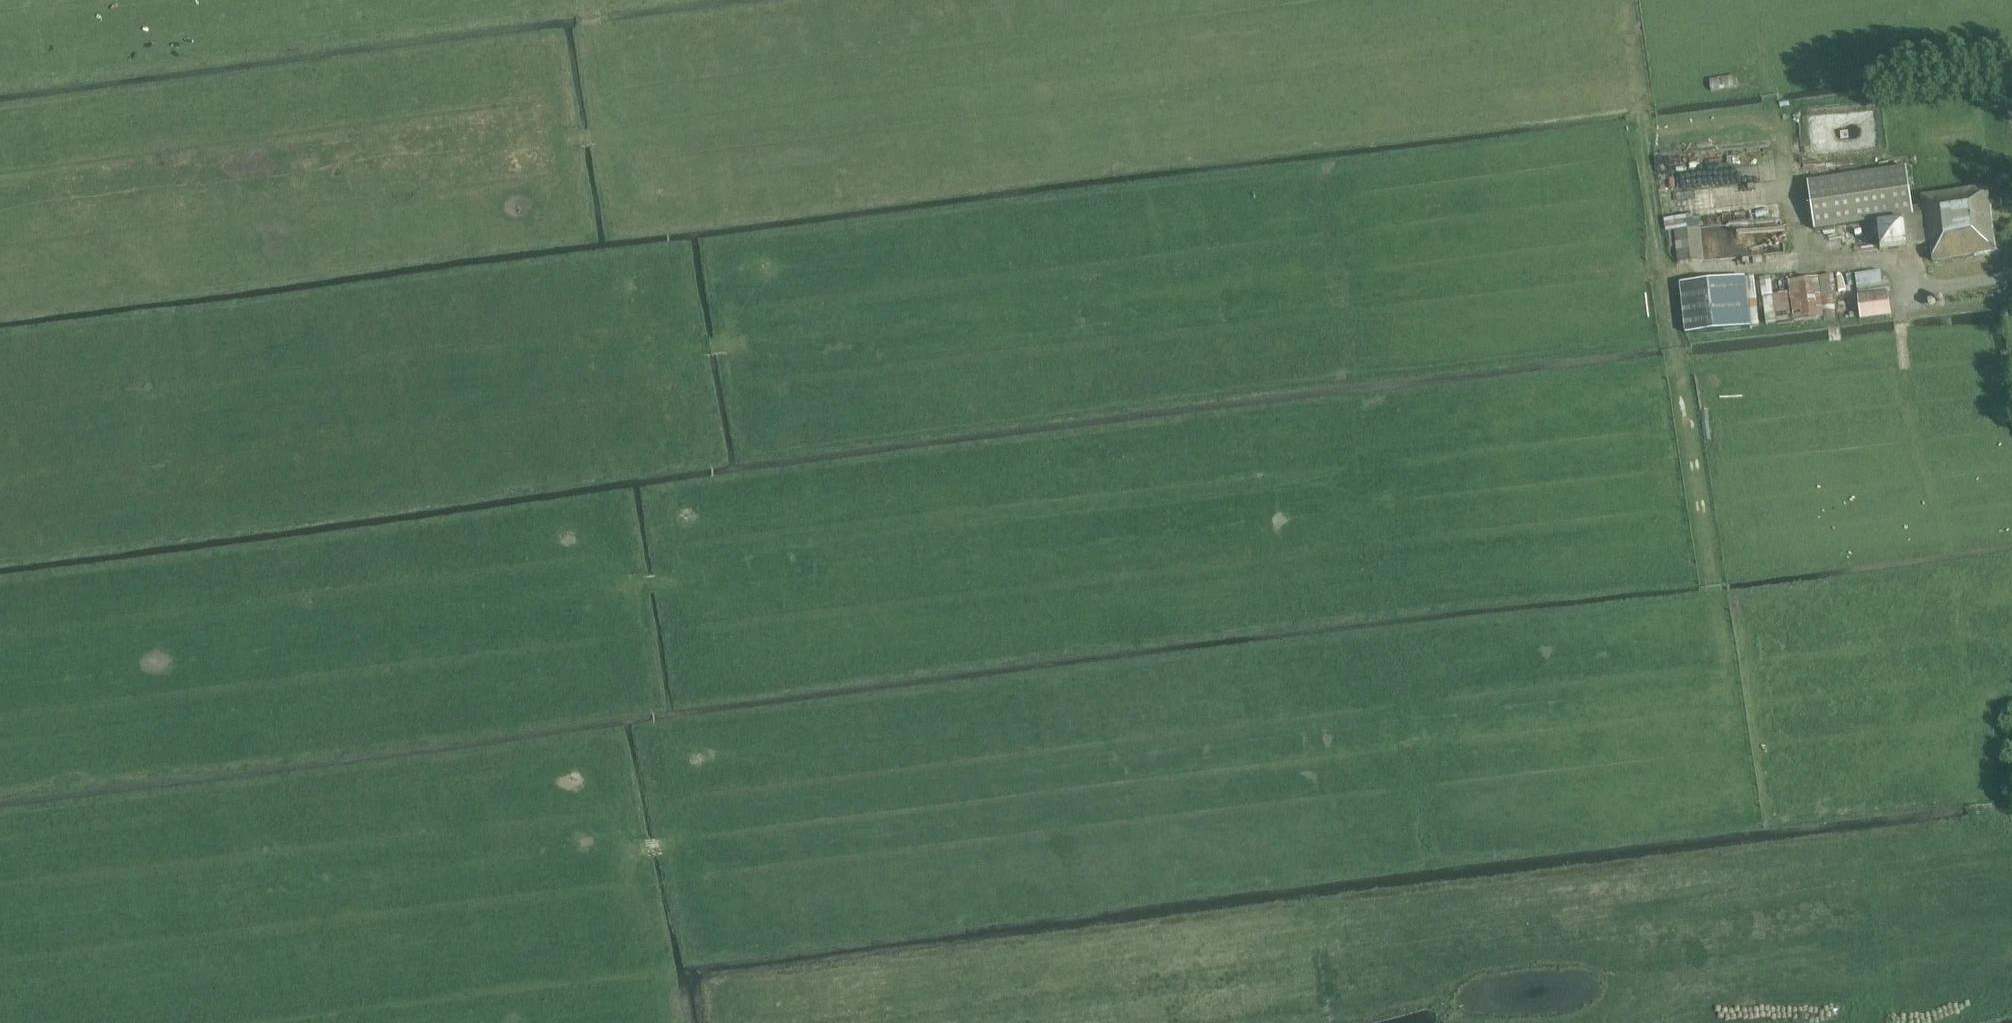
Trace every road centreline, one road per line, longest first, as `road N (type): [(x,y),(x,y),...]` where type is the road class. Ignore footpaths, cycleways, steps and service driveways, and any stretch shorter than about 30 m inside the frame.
road 1 (track): [(1905,369),(1903,295),(2011,276)]

